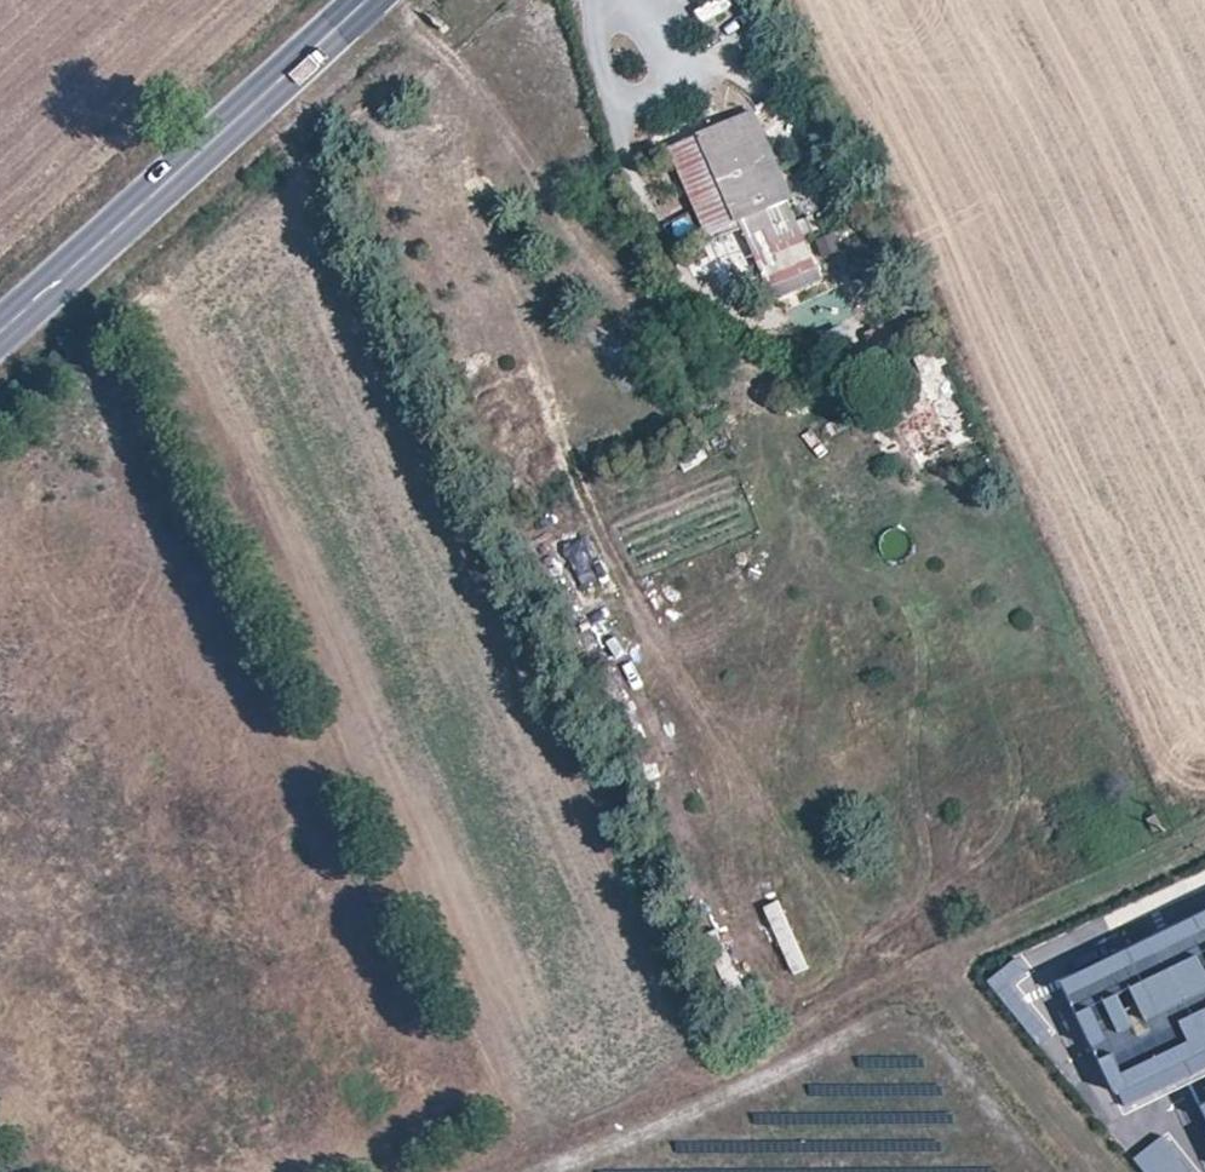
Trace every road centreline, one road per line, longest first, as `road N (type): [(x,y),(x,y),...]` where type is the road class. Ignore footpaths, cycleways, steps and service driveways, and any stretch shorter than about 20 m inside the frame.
road 1 (primary): [(364,0),(0,329)]

